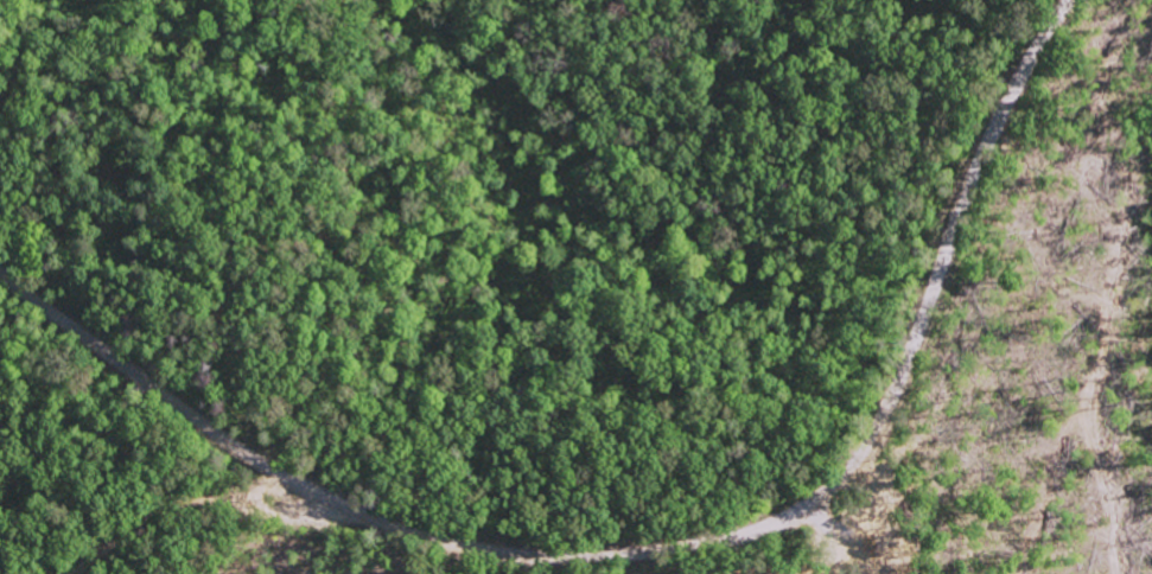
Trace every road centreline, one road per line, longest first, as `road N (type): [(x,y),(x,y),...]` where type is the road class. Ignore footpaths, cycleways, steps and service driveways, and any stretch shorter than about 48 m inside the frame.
road 1 (residential): [(1072,0),(1031,53),(987,135),(880,422),(832,486),(802,509),(732,538),(578,560),(505,557),(413,535),(301,486),(0,266)]
road 2 (track): [(80,573),(163,508),(215,496),(343,506)]
road 3 (track): [(900,573),(905,551),(847,467)]

